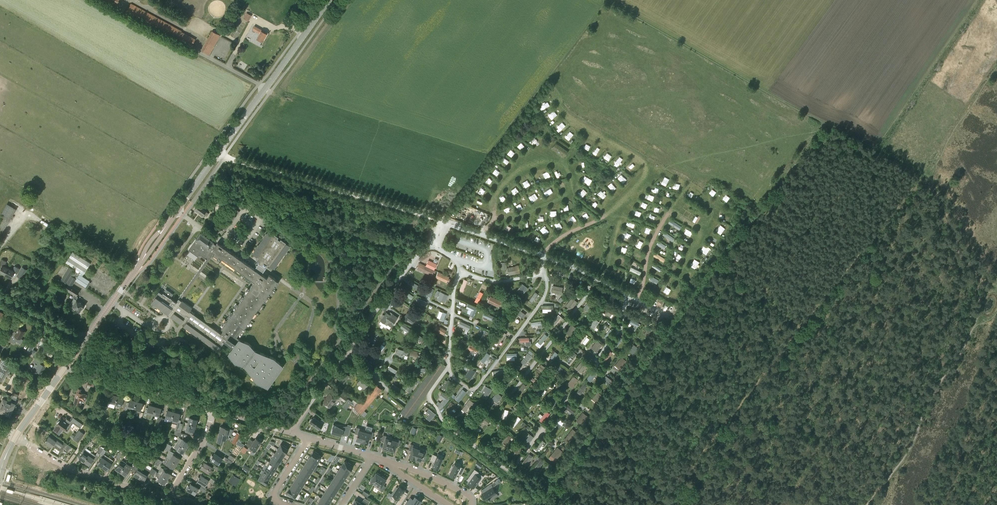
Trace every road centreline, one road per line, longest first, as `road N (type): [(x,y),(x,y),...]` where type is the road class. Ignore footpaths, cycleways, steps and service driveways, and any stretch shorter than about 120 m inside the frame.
road 1 (secondary): [(85,340),(329,0)]
road 2 (track): [(606,0),(824,125)]
road 3 (track): [(975,324),(904,458),(867,504)]
road 4 (track): [(875,147),(976,0)]
road 5 (track): [(875,147),(928,177),(976,271)]
road 6 (residential): [(169,495),(83,474),(21,440)]
road 7 (residential): [(66,366),(212,410)]

